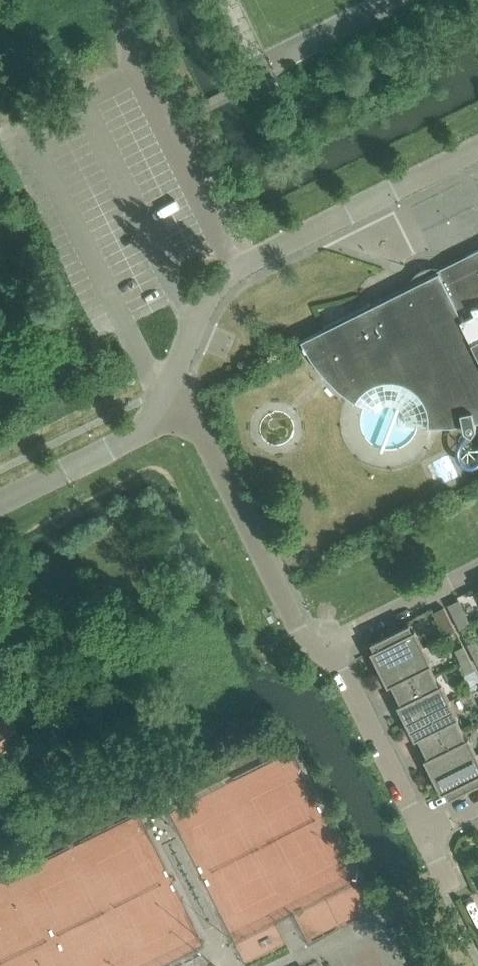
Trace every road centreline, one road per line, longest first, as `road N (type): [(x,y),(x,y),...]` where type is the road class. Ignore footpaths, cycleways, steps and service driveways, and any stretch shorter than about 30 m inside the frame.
road 1 (residential): [(161,402),(208,298),(237,267),(477,147)]
road 2 (residential): [(161,402),(202,430),(293,617),(327,647)]
road 3 (residential): [(327,647),(424,831)]
road 4 (residential): [(0,506),(138,437),(161,402)]
road 5 (residential): [(327,647),(477,572)]

